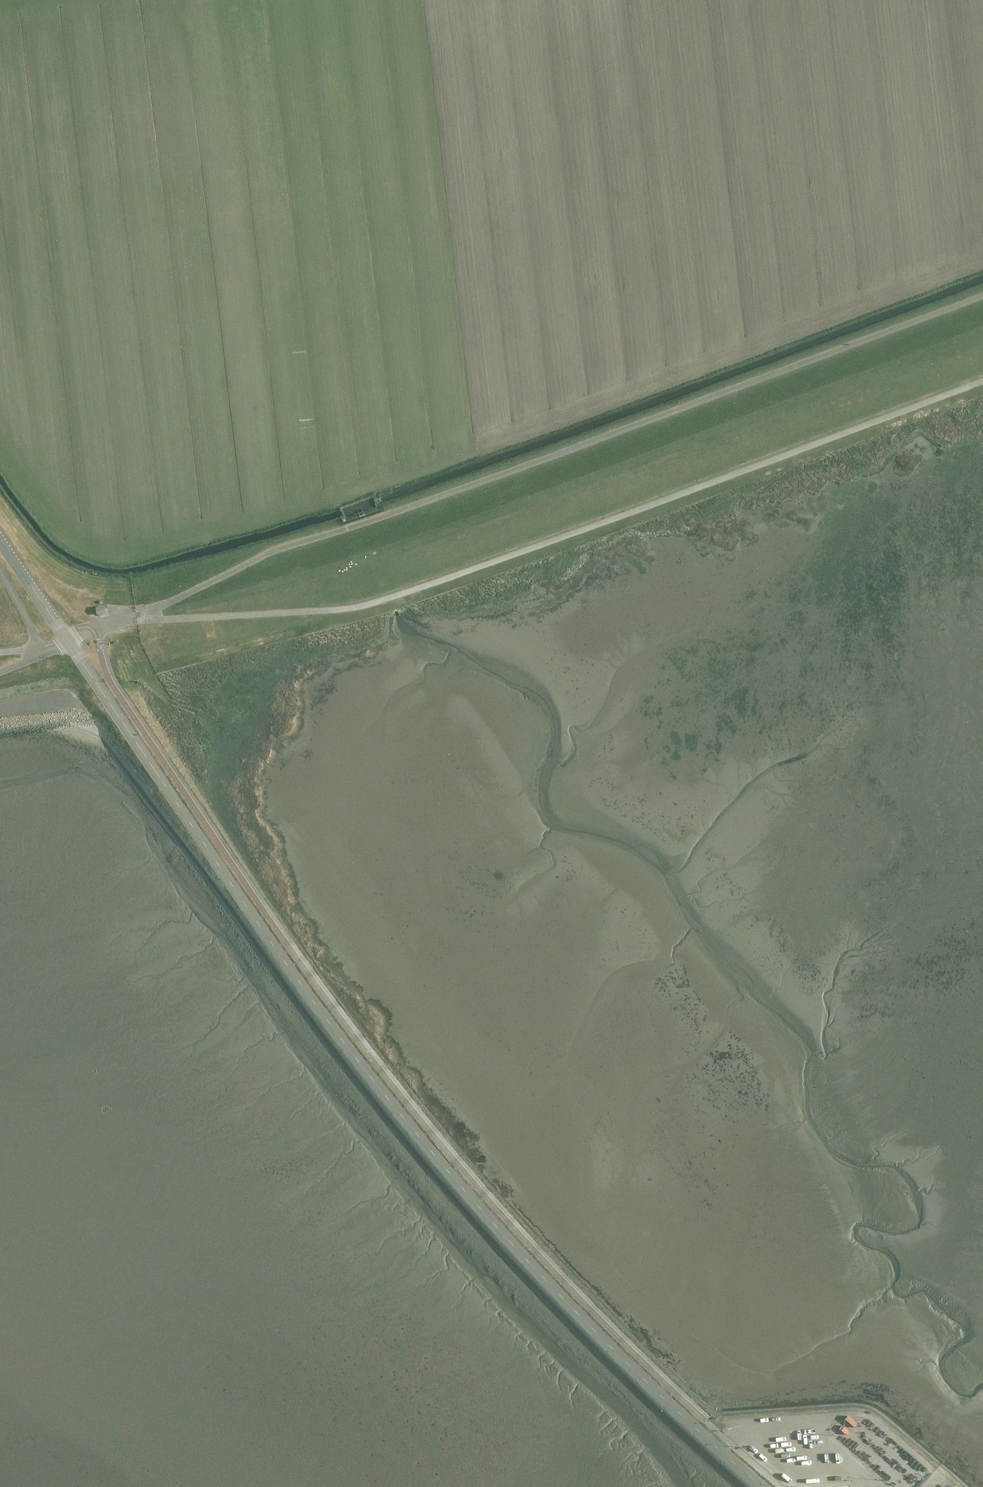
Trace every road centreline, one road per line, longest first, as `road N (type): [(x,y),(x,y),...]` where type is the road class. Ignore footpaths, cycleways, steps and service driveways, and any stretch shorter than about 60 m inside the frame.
road 1 (tertiary): [(761,1486),(568,1305),(420,1140),(301,984),(68,643)]
road 2 (tertiary): [(68,643),(0,542)]

